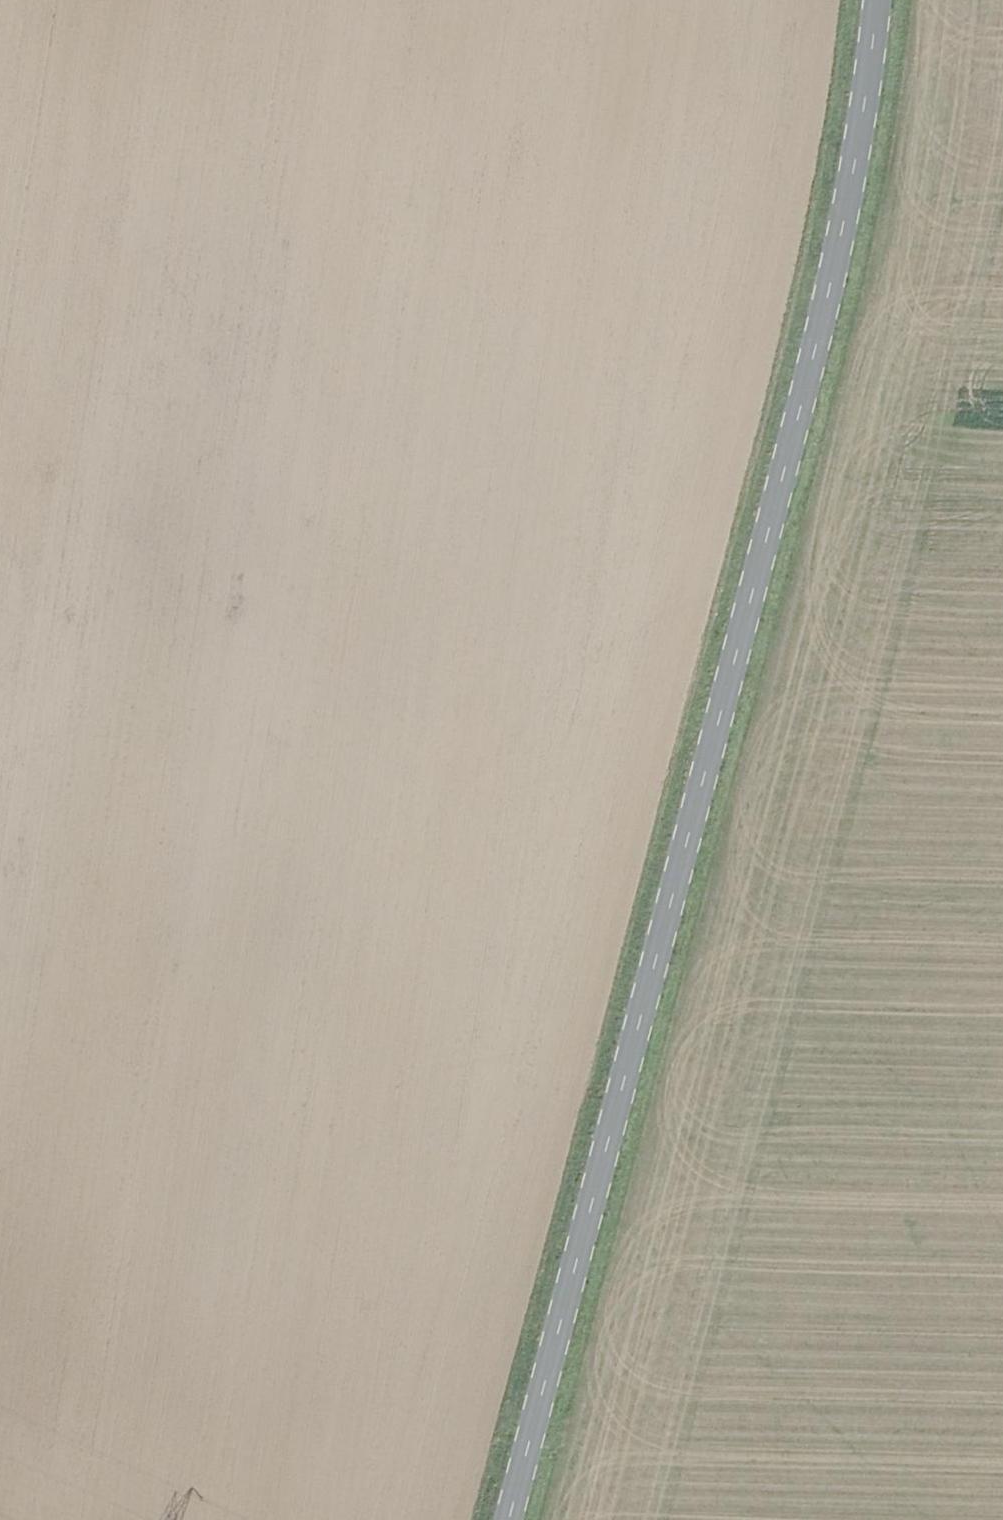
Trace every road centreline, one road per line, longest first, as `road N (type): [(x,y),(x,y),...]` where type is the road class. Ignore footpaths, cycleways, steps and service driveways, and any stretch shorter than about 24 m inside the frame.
road 1 (secondary): [(505,1519),(796,395),(834,227),(867,0)]

